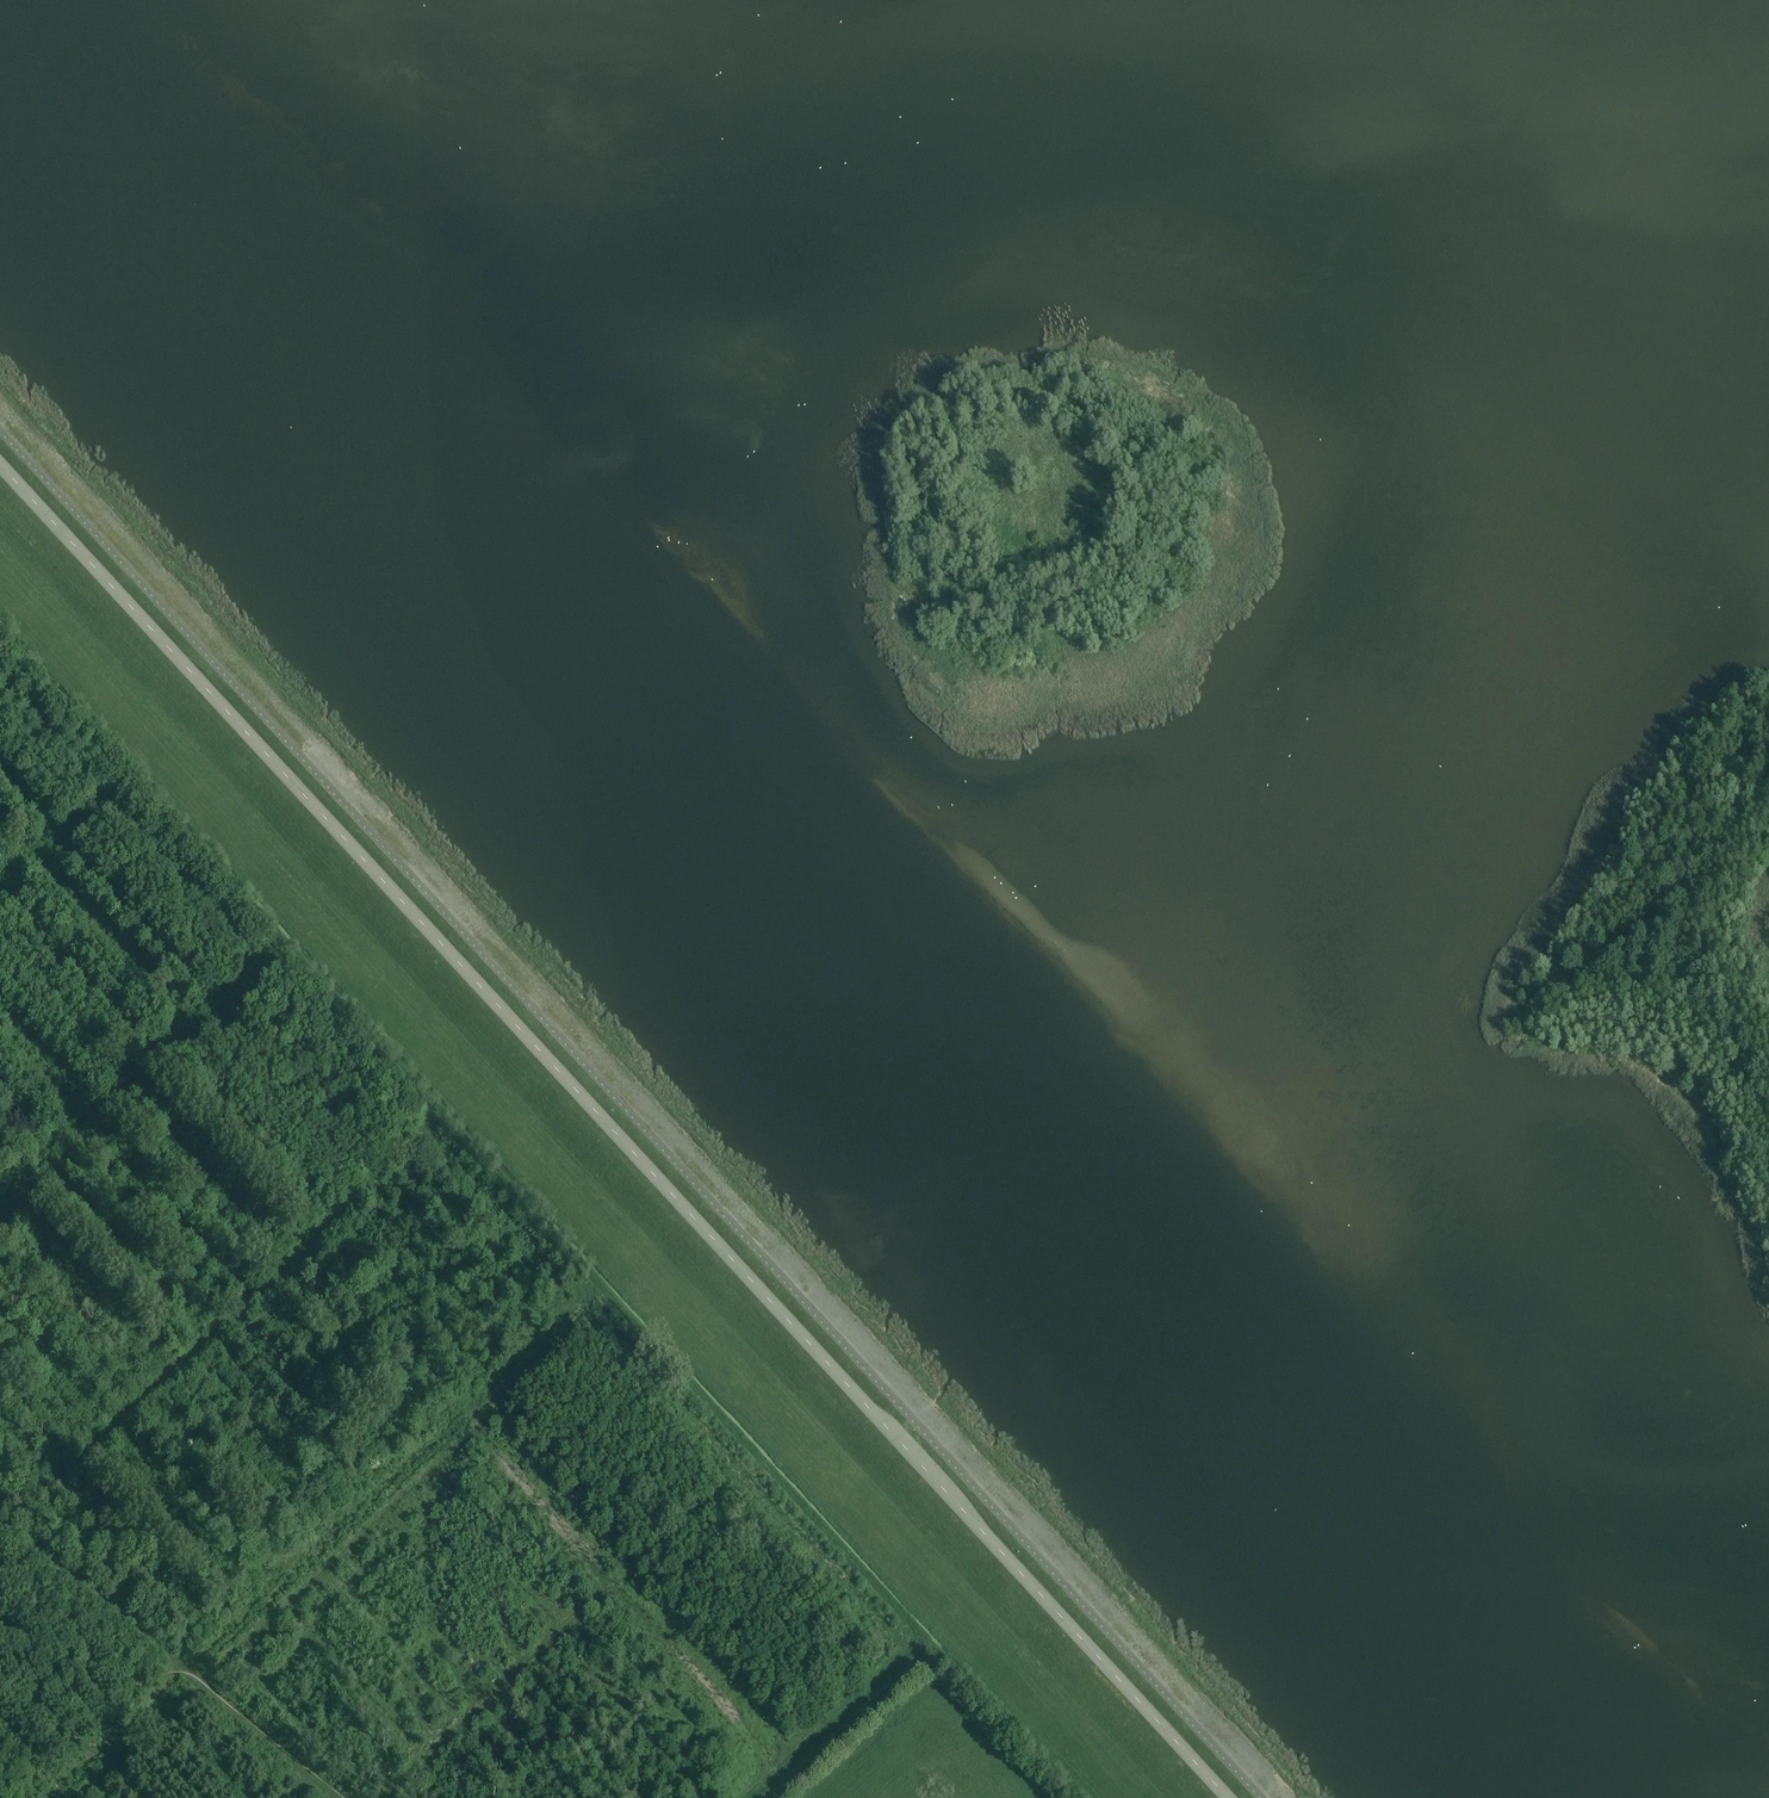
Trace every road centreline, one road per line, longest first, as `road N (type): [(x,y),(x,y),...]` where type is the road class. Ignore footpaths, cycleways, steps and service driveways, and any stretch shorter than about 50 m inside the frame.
road 1 (tertiary): [(0,465),(1228,1797)]
road 2 (track): [(0,1530),(184,1673)]
road 3 (track): [(184,1673),(340,1797)]

